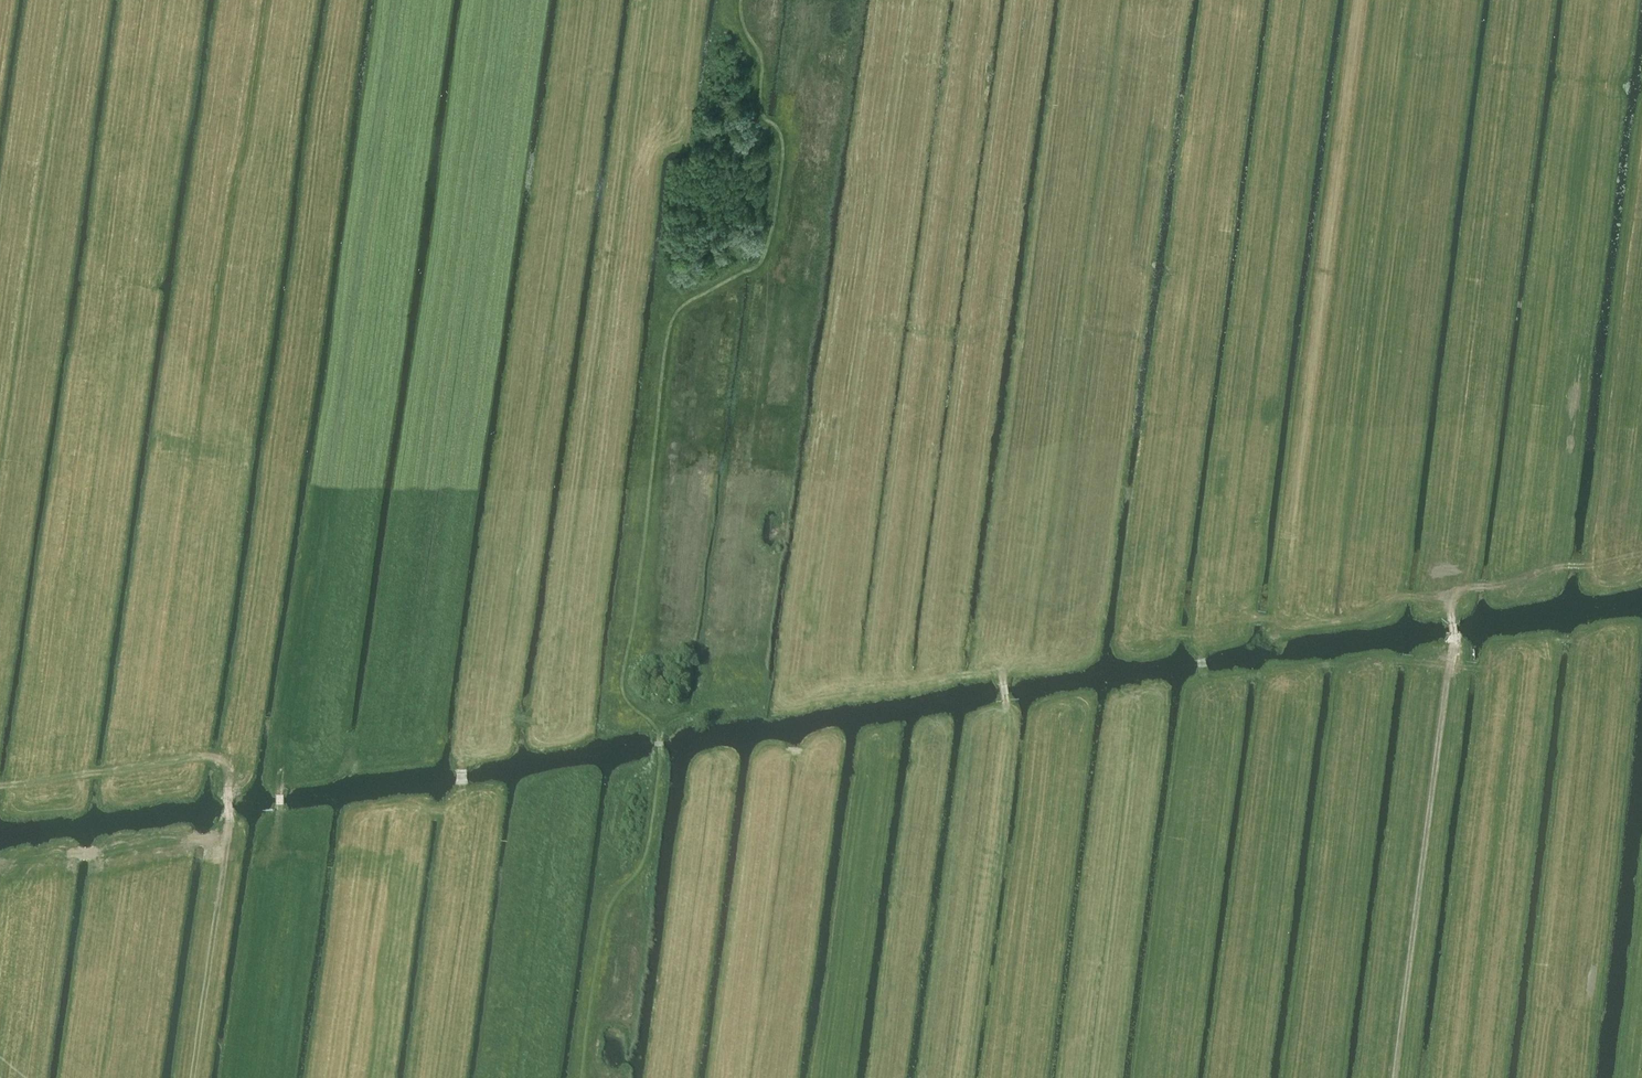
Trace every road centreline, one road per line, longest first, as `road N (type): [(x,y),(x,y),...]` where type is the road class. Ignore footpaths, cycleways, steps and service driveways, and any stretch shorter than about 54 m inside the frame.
road 1 (track): [(0,782),(212,756),(230,789),(190,1077)]

